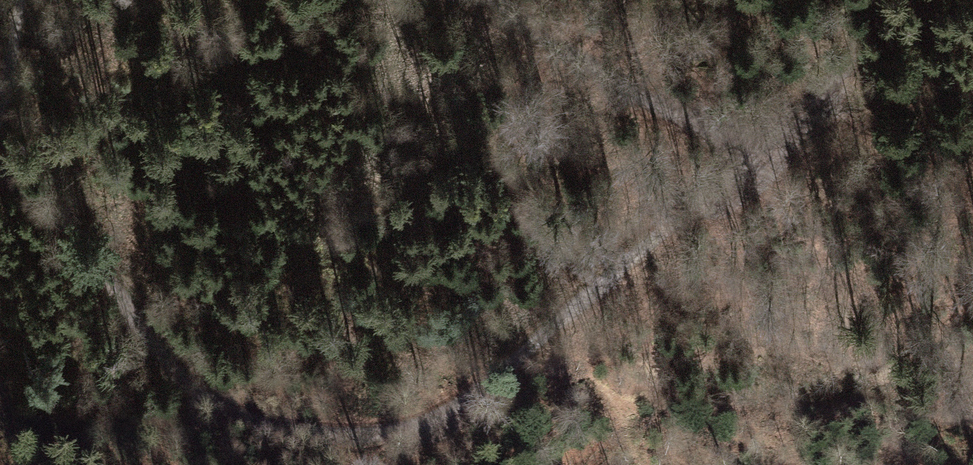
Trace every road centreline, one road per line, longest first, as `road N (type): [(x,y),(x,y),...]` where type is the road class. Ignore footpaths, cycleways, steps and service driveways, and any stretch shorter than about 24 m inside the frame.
road 1 (track): [(872,0),(846,58),(813,99),(443,421),(330,441),(225,407),(161,356),(49,201),(0,170)]
road 2 (track): [(492,0),(750,152)]

